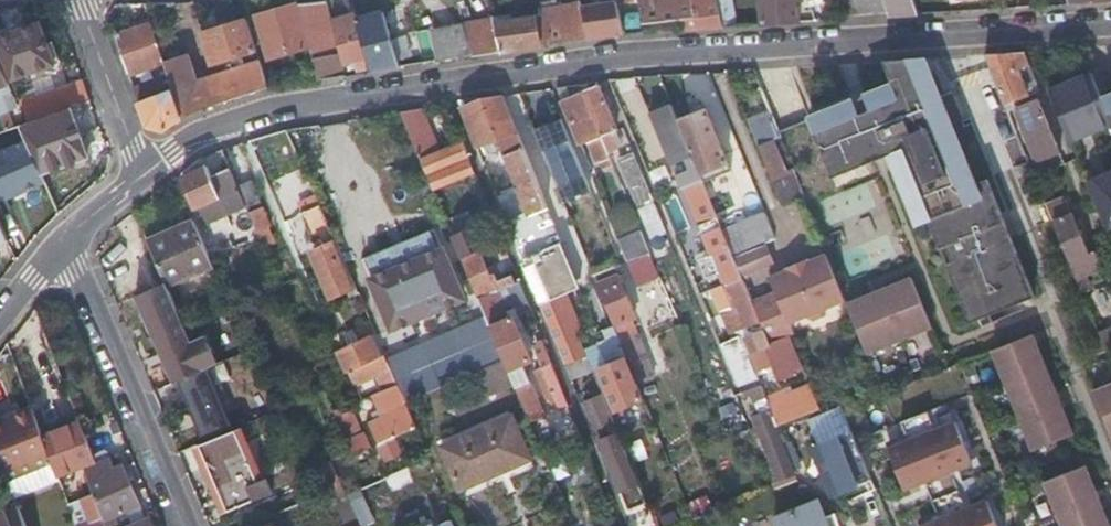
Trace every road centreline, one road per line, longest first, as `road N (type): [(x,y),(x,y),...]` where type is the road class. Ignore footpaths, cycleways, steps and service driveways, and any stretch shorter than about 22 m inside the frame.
road 1 (residential): [(1110,23),(623,54),(279,106),(195,134),(143,175)]
road 2 (residential): [(67,244),(187,525)]
road 3 (residential): [(81,0),(143,175)]

